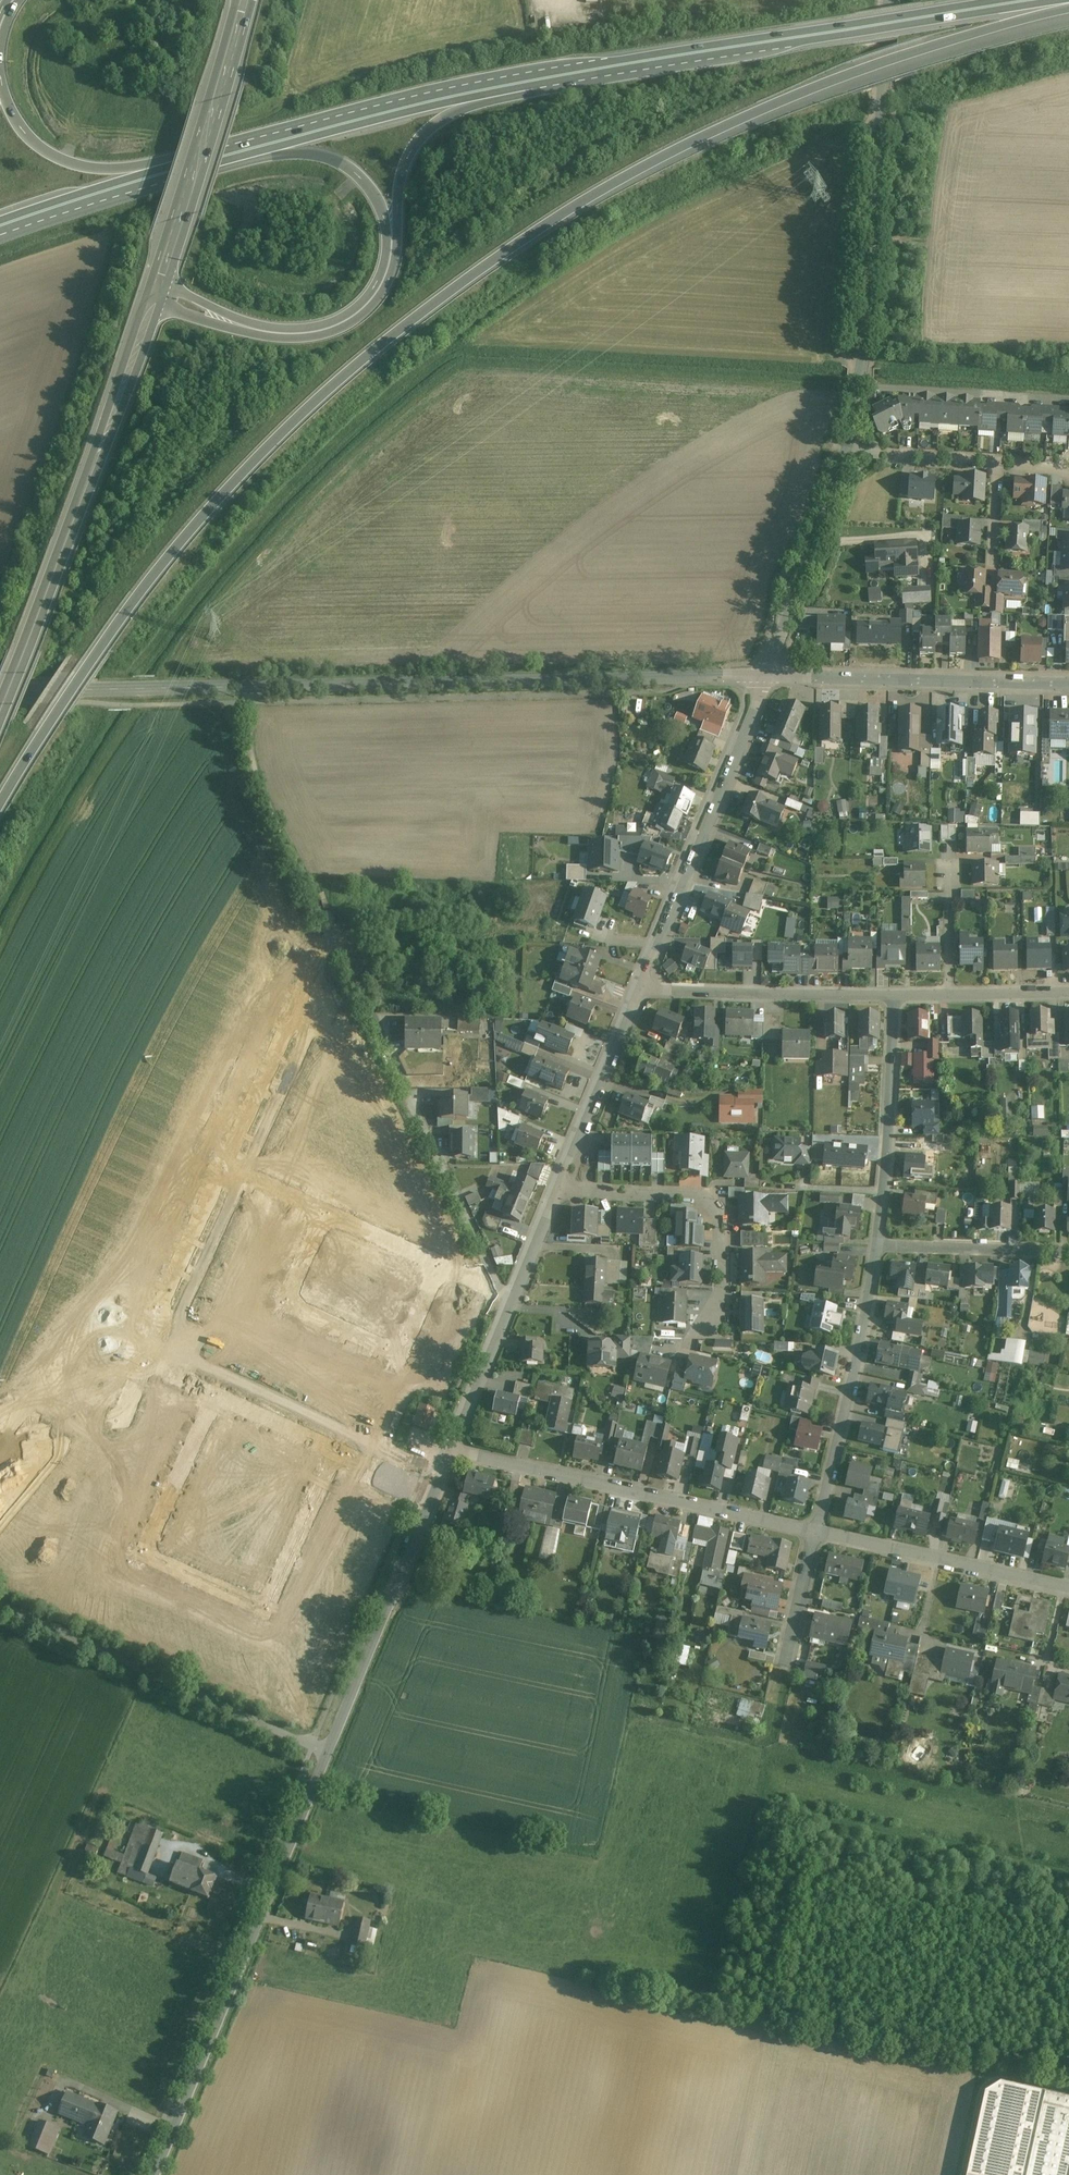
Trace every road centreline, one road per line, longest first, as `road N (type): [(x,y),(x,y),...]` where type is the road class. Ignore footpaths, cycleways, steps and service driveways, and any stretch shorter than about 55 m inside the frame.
road 1 (trunk): [(0,807),(91,661),(201,520),(309,408),(426,309),(570,210),(722,128),(862,69),(1068,5)]
road 2 (residential): [(0,688),(767,676)]
road 3 (trunk): [(154,306),(269,341),(335,335),(377,303),(389,281),(400,180),(416,143),(446,116),(539,79)]
road 4 (trunk): [(1051,0),(539,79)]
road 5 (trunk): [(211,157),(313,150),(349,167),(376,197),(386,227),(379,280),(356,310),(299,332),(247,324),(161,284)]
road 6 (residential): [(337,1451),(271,1597),(253,1604),(148,1551),(216,1396)]
road 7 (unclassified): [(153,2174),(329,1752)]
road 8 (residential): [(815,1532),(450,1449)]
road 9 (unclassified): [(860,369),(889,0)]
road 10 (unclassified): [(0,1603),(329,1752)]
road 11 (track): [(368,1008),(264,789),(252,754),(252,687)]
road 12 (residential): [(640,990),(767,676)]
road 13 (trunk): [(539,79),(211,157)]
road 14 (trunk): [(114,415),(0,718)]
road 15 (residential): [(685,1348),(721,1297),(720,1220),(711,1201),(687,1192),(556,1191)]
road 16 (residential): [(498,1290),(368,1008)]
road 17 (residential): [(440,1265),(403,1345),(386,1349),(291,1301),(325,1213)]
road 18 (residential): [(767,676),(1068,684)]
road 19 (primary): [(244,0),(161,284)]
road 20 (residential): [(879,1245),(815,1532)]
road 21 (residential): [(224,1168),(146,1354),(154,1368),(216,1396)]
road 22 (residential): [(1068,1587),(815,1532)]
road 23 (track): [(326,922),(358,931),(482,933),(535,920),(560,882)]
road 24 (residential): [(897,995),(640,990)]
road 25 (residential): [(897,995),(879,1245)]
road 26 (trunk): [(211,157),(113,167),(70,161),(28,136),(0,90)]
road 27 (residential): [(224,1168),(324,947)]
road 28 (unclassified): [(767,676),(847,449)]
road 29 (track): [(0,909),(110,703)]
road 30 (trunk): [(211,157),(0,226)]
road 31 (residential): [(556,1191),(640,990)]
road 32 (residential): [(879,1245),(1068,1252)]
road 33 (unclassified): [(329,1752),(399,1583)]
road 34 (residential): [(450,1449),(514,1297)]
road 35 (residential): [(999,460),(847,449)]
road 36 (residential): [(815,1532),(785,1667)]
road 37 (residential): [(216,1396),(337,1451)]
road 38 (residential): [(440,1265),(325,1213)]
road 39 (residential): [(949,868),(950,994)]

